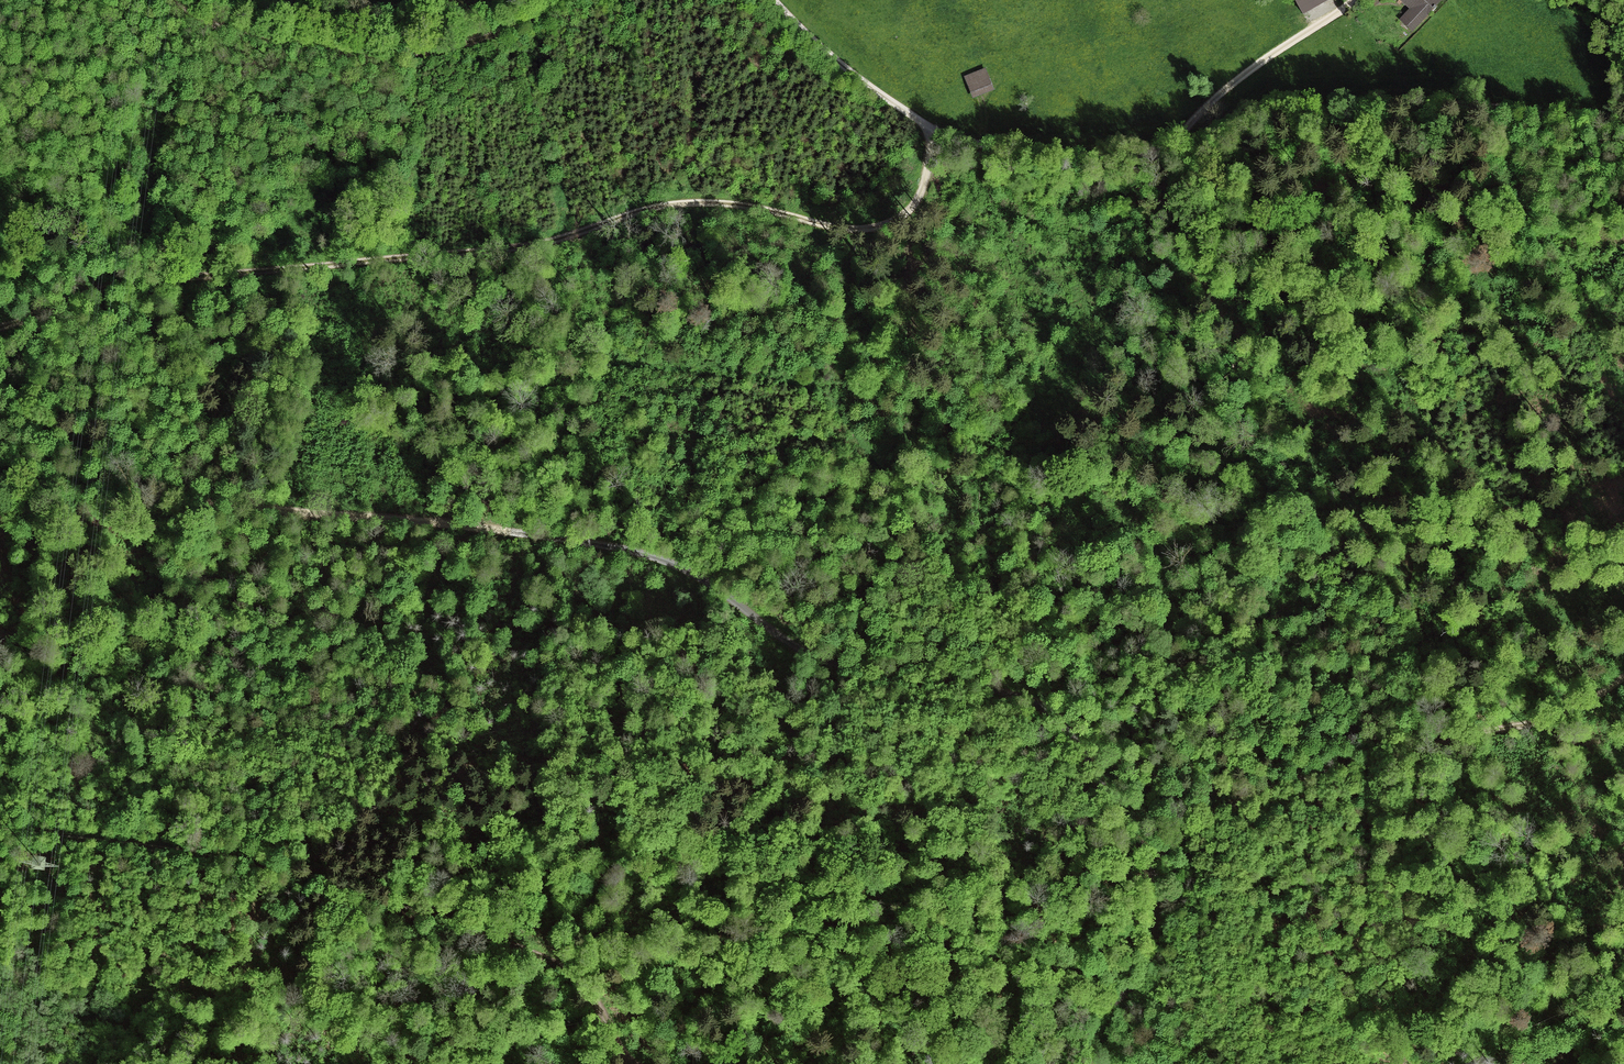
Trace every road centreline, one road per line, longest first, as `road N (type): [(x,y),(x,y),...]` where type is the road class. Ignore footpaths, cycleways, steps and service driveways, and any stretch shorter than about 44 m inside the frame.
road 1 (track): [(1150,865),(1032,734),(958,669),(780,615),(701,562),(598,540),(0,482)]
road 2 (track): [(931,129),(914,208),(882,226),(848,231),(750,206),(657,206),(526,247),(119,280),(0,327)]
road 3 (track): [(0,824),(332,887),(490,938),(569,970),(593,988),(619,1024),(630,1063)]
road 4 (track): [(1623,701),(1295,778),(1193,820),(1150,865)]
road 5 (track): [(1623,127),(1511,107),(1417,103),(1265,119),(1159,156)]
road 6 (track): [(555,0),(500,31),(424,55),(364,55),(220,29),(177,0)]
road 7 (track): [(1159,156),(1239,85),(1359,0)]
road 8 (track): [(1177,1063),(1231,1012),(1263,1009),(1380,1063)]
road 9 (track): [(931,129),(1097,166),(1159,156)]
road 10 (track): [(1088,1063),(1091,1039),(1152,943),(1150,865)]
road 11 (track): [(774,0),(835,61),(931,129)]

